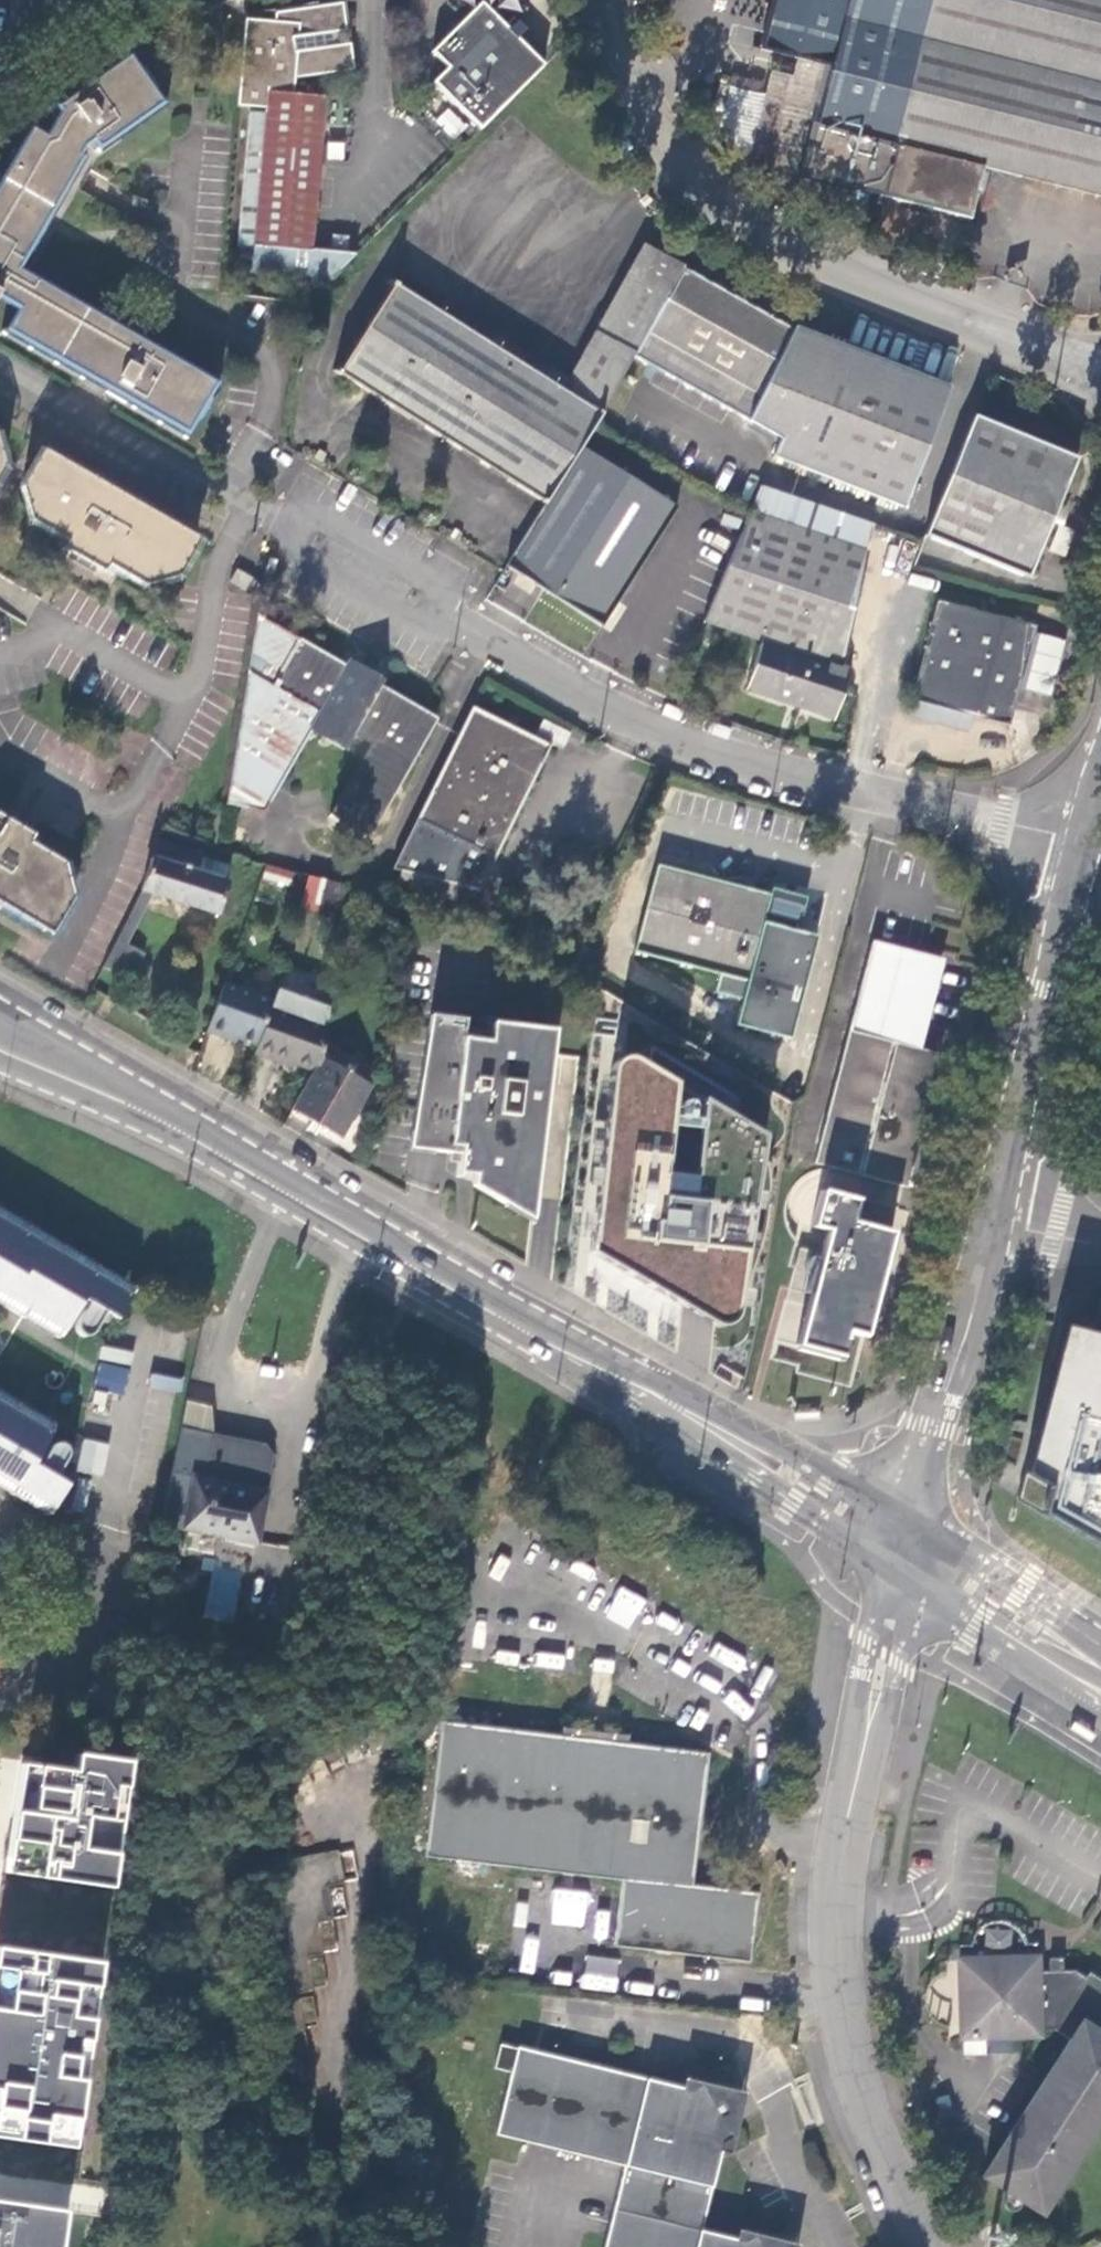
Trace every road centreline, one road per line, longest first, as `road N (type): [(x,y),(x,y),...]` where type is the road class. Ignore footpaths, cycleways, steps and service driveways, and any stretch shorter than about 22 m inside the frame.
road 1 (residential): [(0,359),(461,633),(670,736),(927,811),(1088,843)]
road 2 (secondary): [(278,1186),(909,1557)]
road 3 (unclassified): [(943,2246),(846,2025),(837,1940),(842,1858),(909,1557)]
road 4 (track): [(369,1818),(327,2246)]
road 5 (unclassified): [(988,1221),(1088,843)]
road 6 (unclassified): [(909,1557),(988,1221)]
road 7 (unclassified): [(809,259),(712,198),(676,161),(649,126),(610,0)]
road 8 (secondary): [(278,1186),(0,1022)]
road 9 (unclassified): [(809,259),(1100,389)]
road 10 (secondary): [(0,1058),(278,1186)]
road 11 (secondary): [(909,1557),(1100,1685)]

